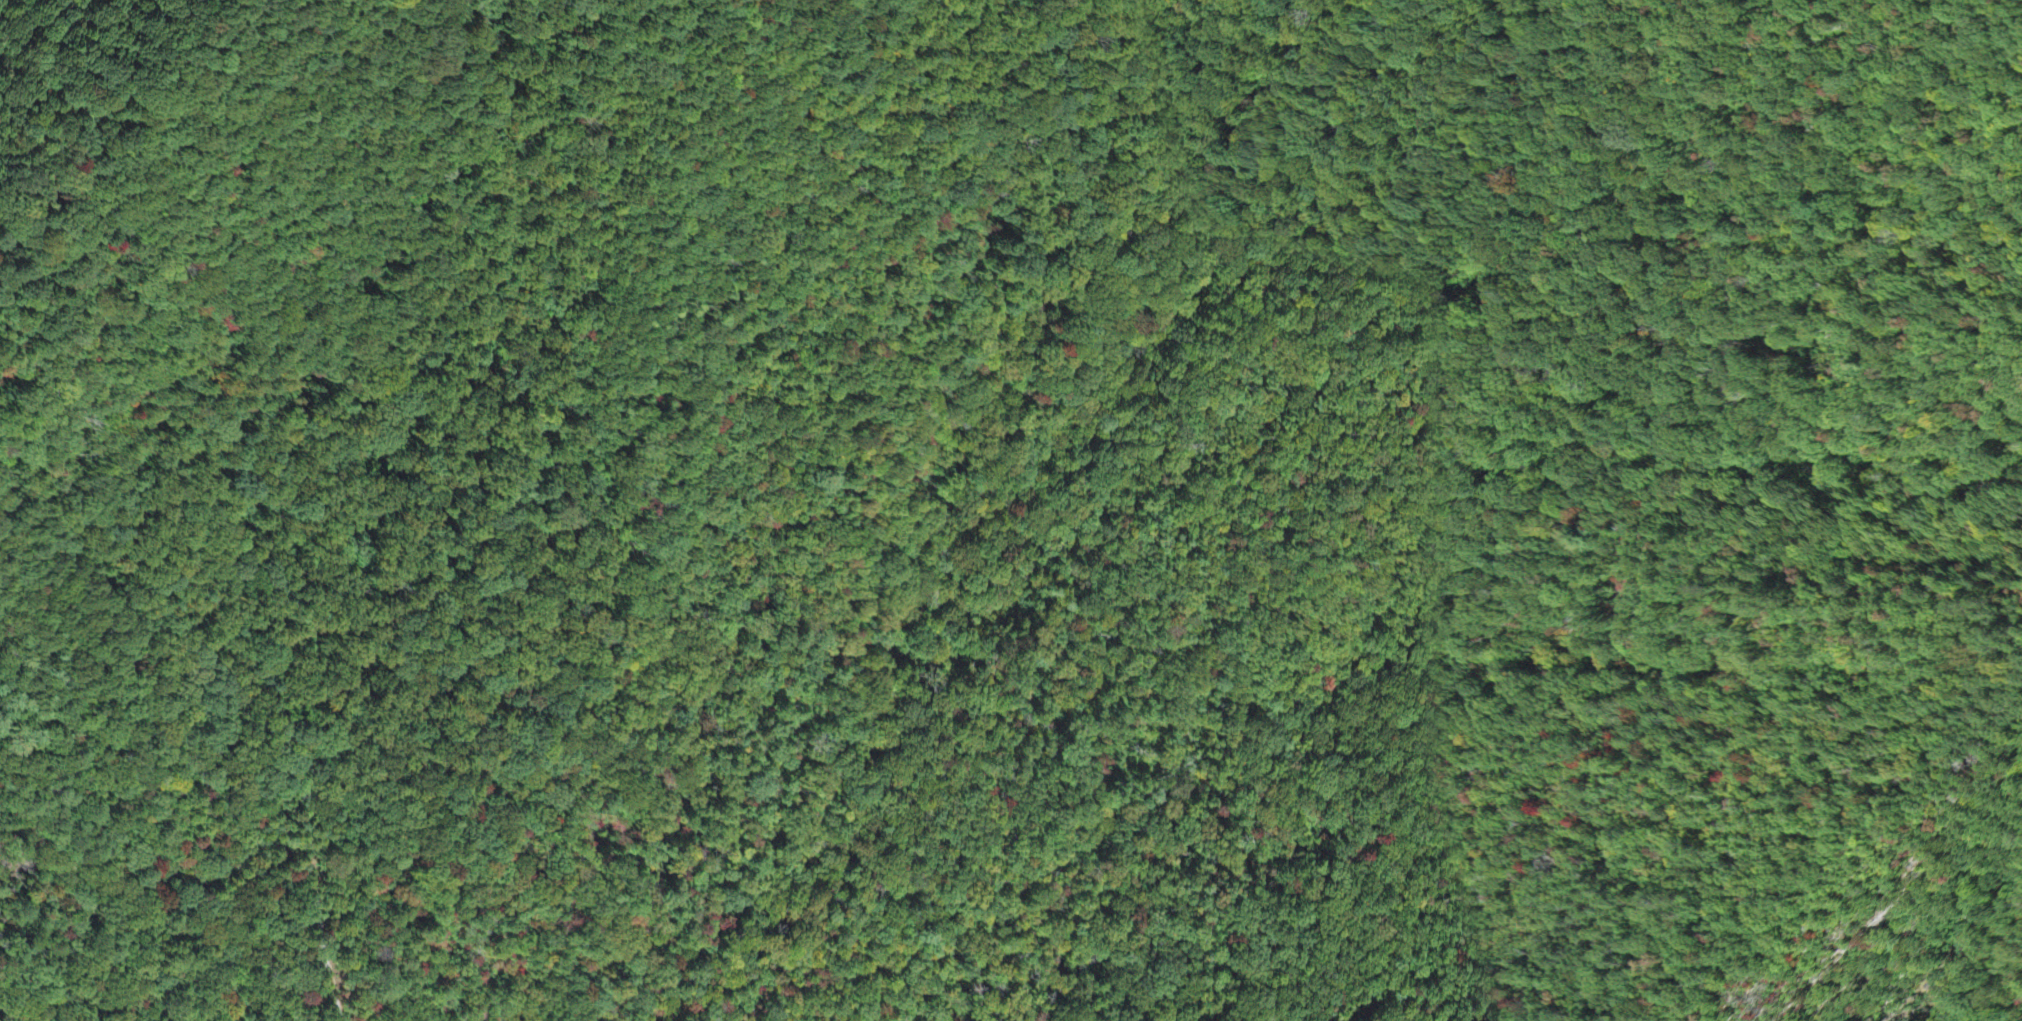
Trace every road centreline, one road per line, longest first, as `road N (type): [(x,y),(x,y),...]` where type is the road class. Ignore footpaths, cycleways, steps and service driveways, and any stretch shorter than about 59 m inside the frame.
road 1 (track): [(801,1020),(804,961),(856,919),(861,762),(903,695),(903,601),(841,606),(789,684),(747,669),(711,616),(680,601),(503,663),(425,658),(384,632),(275,616),(155,637),(124,700),(93,721),(0,715)]

